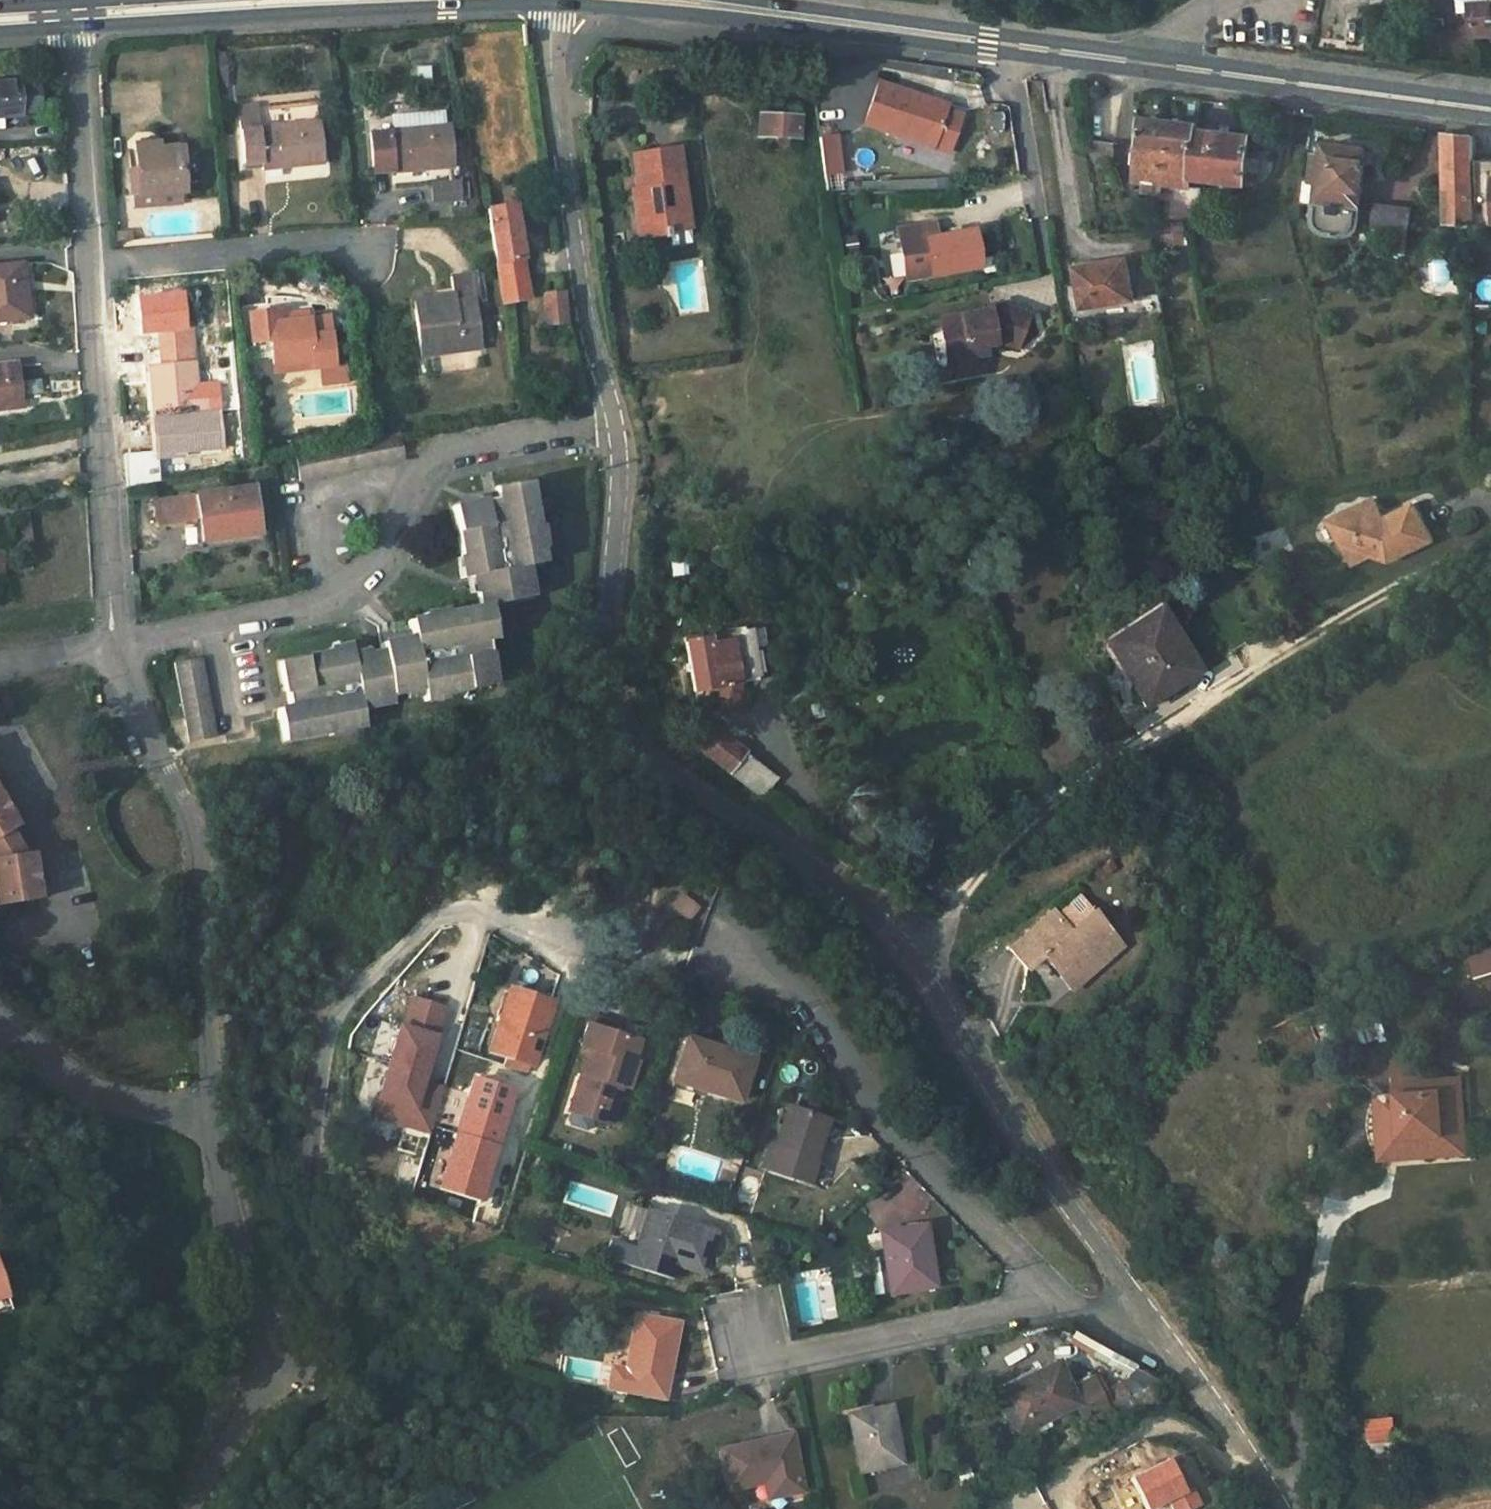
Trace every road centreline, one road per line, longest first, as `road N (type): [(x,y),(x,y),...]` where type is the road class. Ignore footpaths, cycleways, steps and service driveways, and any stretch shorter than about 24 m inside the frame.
road 1 (unclassified): [(613,421),(619,478),(611,681),(623,726),(659,769),(802,858),(914,943),(1056,1186),(1152,1319)]
road 2 (residential): [(212,1129),(277,1358),(314,1362),(328,1342),(308,1256),(314,1097),(332,1014),(430,916),(475,910),(556,938)]
road 3 (residential): [(73,18),(115,640)]
road 4 (residential): [(613,421),(436,453),(413,478),(384,554),(328,598),(115,640)]
road 5 (secondary): [(637,0),(1159,70)]
road 6 (residential): [(115,640),(193,836),(212,1129)]
road 7 (residential): [(720,948),(805,999),(893,1132),(1064,1303)]
road 8 (unclassified): [(538,0),(548,23),(586,314),(613,421)]
road 9 (residential): [(746,1332),(756,1361),(1064,1303)]
road 10 (secondary): [(1159,70),(1490,111)]
road 11 (secondary): [(73,18),(363,0)]
road 12 (residential): [(0,1031),(70,1083),(212,1129)]
road 13 (unclassified): [(1152,1319),(1278,1508)]

